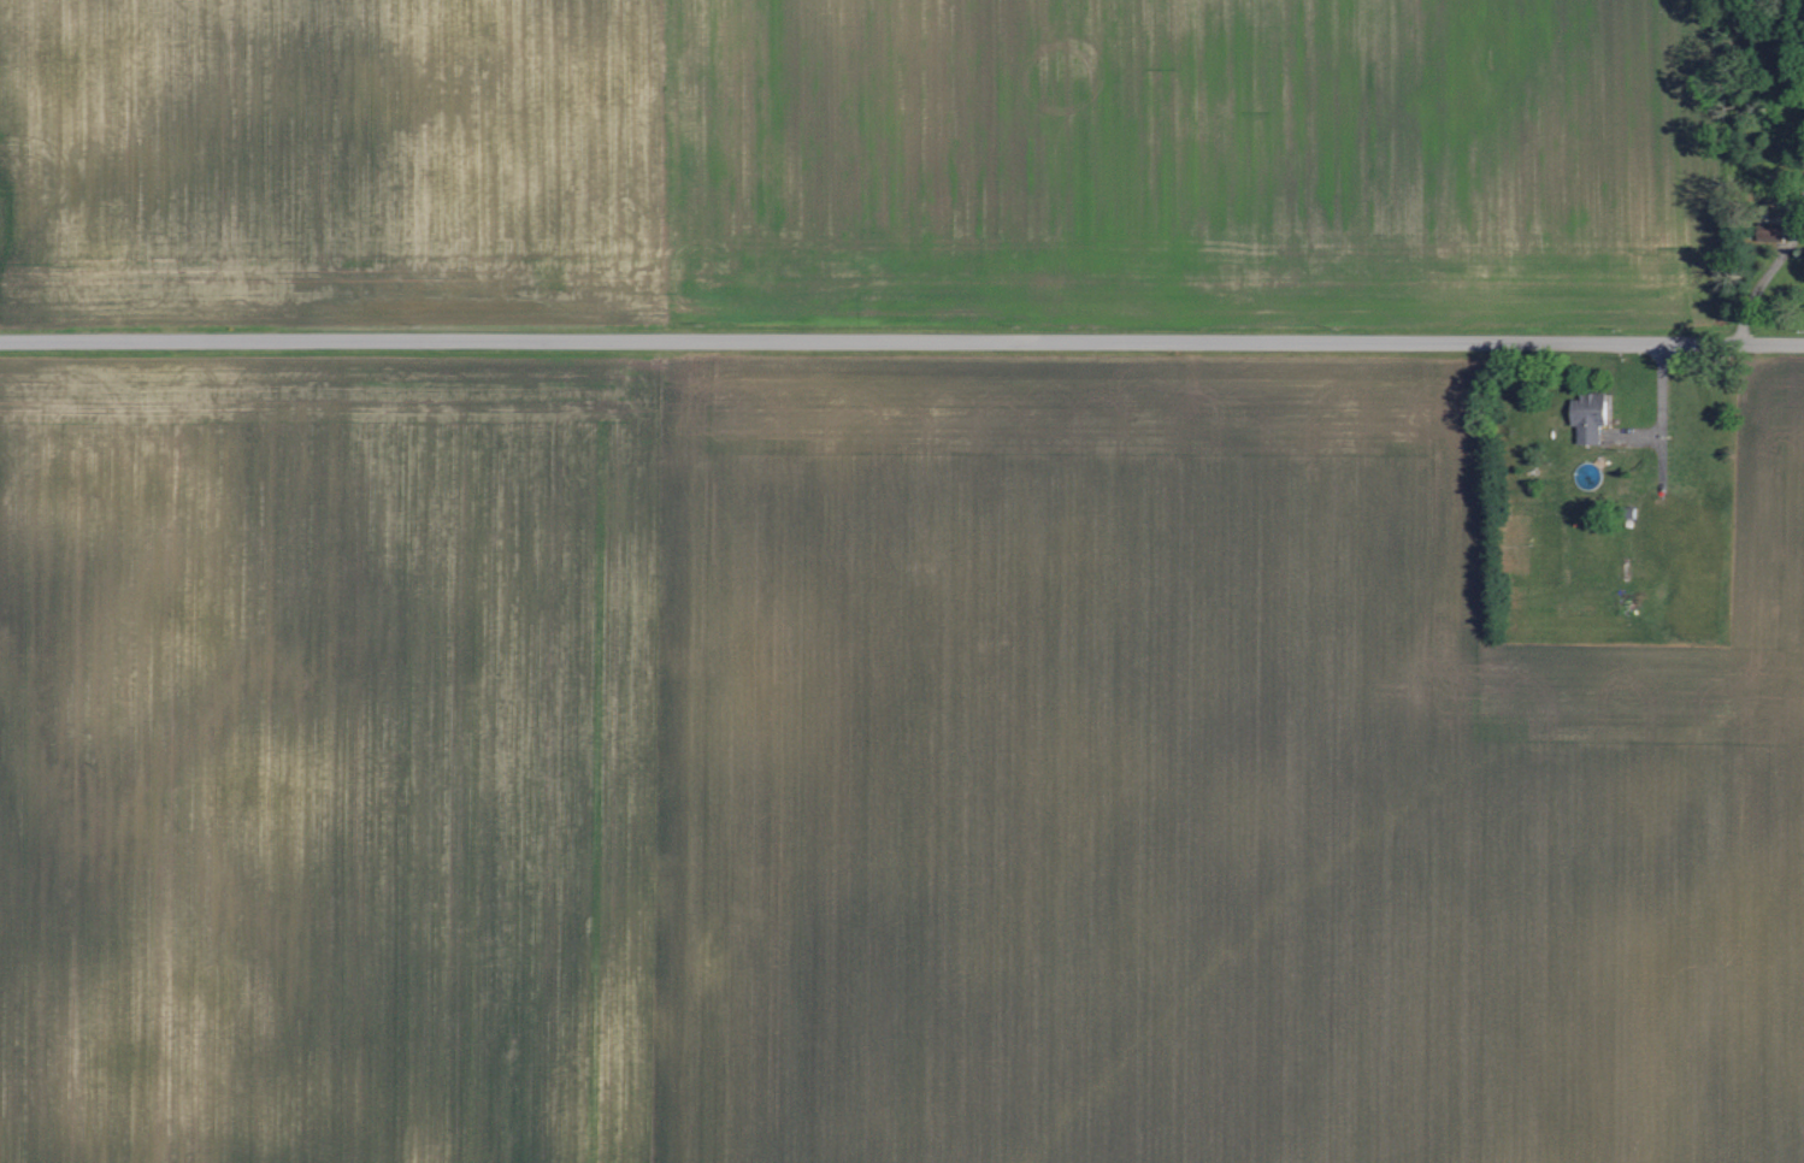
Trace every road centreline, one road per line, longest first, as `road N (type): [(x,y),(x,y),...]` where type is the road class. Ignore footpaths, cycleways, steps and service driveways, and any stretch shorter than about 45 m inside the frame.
road 1 (tertiary): [(0,342),(1803,345)]

